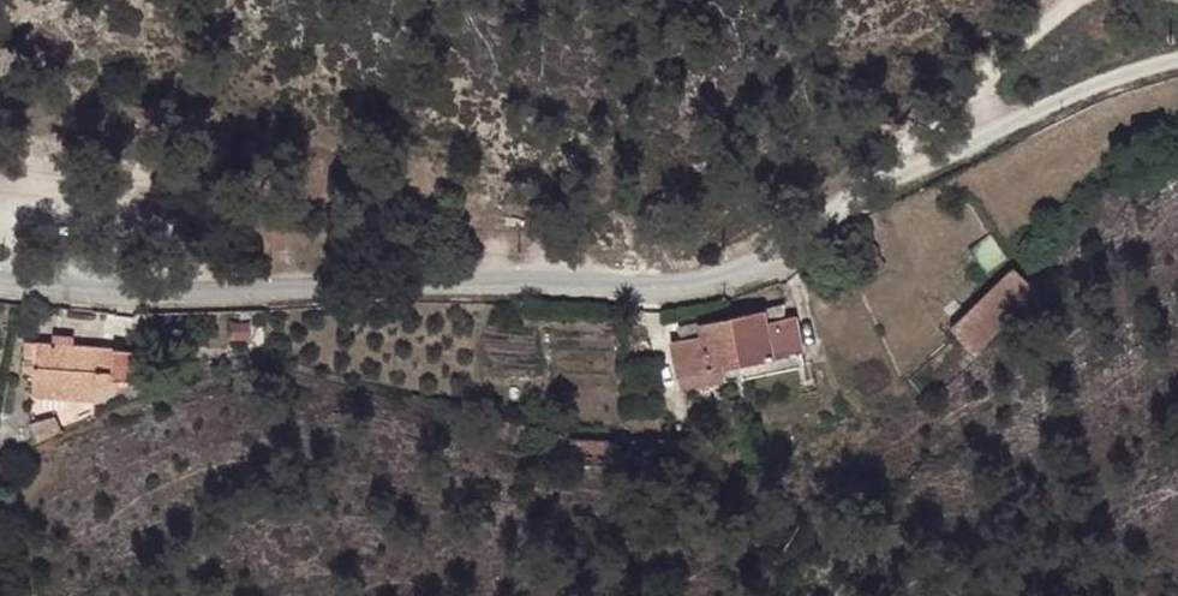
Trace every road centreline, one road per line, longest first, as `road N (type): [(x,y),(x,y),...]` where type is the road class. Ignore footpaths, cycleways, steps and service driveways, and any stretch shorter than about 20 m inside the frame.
road 1 (residential): [(0,286),(120,297),(657,291),(750,271),(835,204),(998,131),(1177,64)]
road 2 (track): [(835,204),(974,79),(1082,0)]

